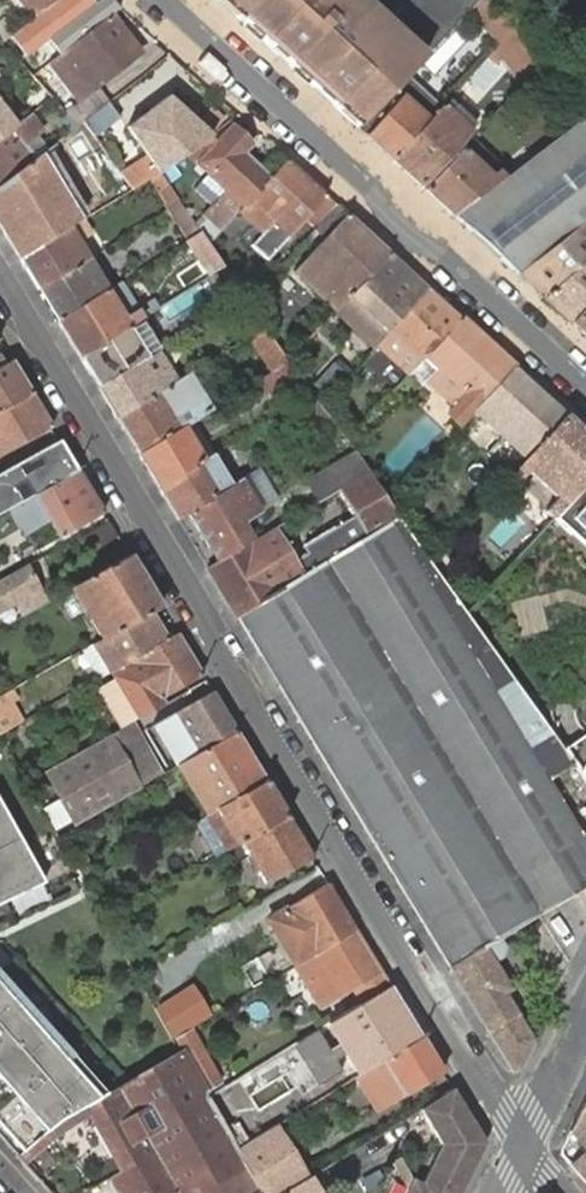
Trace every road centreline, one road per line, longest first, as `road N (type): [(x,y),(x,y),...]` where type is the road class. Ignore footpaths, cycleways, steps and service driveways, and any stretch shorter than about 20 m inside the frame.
road 1 (residential): [(519,1142),(0,284)]
road 2 (residential): [(160,0),(585,392)]
road 3 (residential): [(519,1142),(585,1007)]

